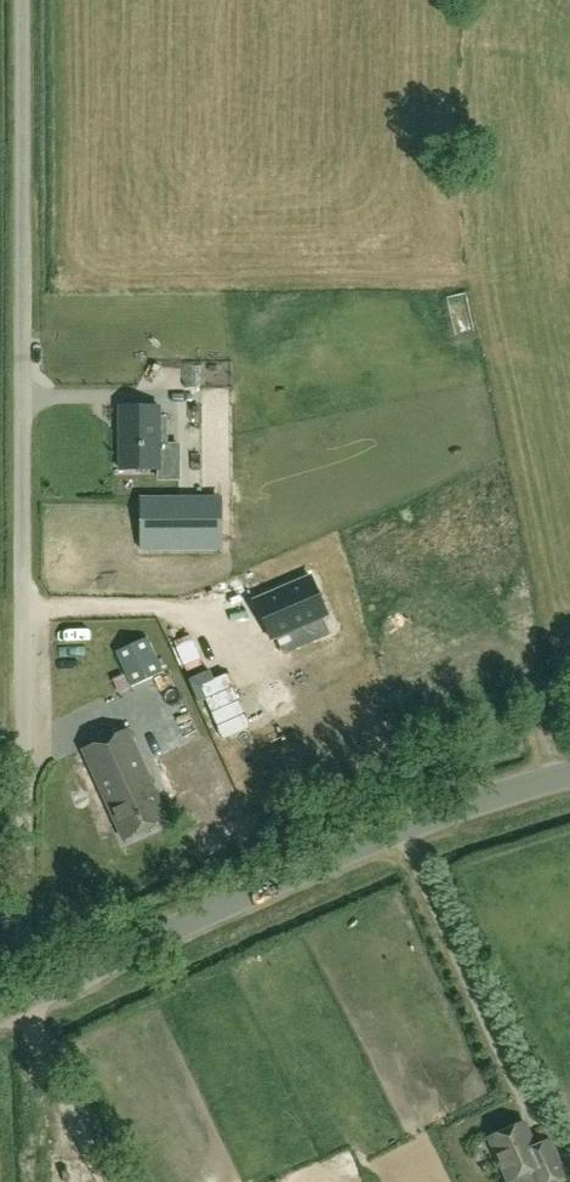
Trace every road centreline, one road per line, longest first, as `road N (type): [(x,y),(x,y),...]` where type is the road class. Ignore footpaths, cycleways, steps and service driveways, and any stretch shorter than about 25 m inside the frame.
road 1 (unclassified): [(569,779),(402,829),(0,1015)]

